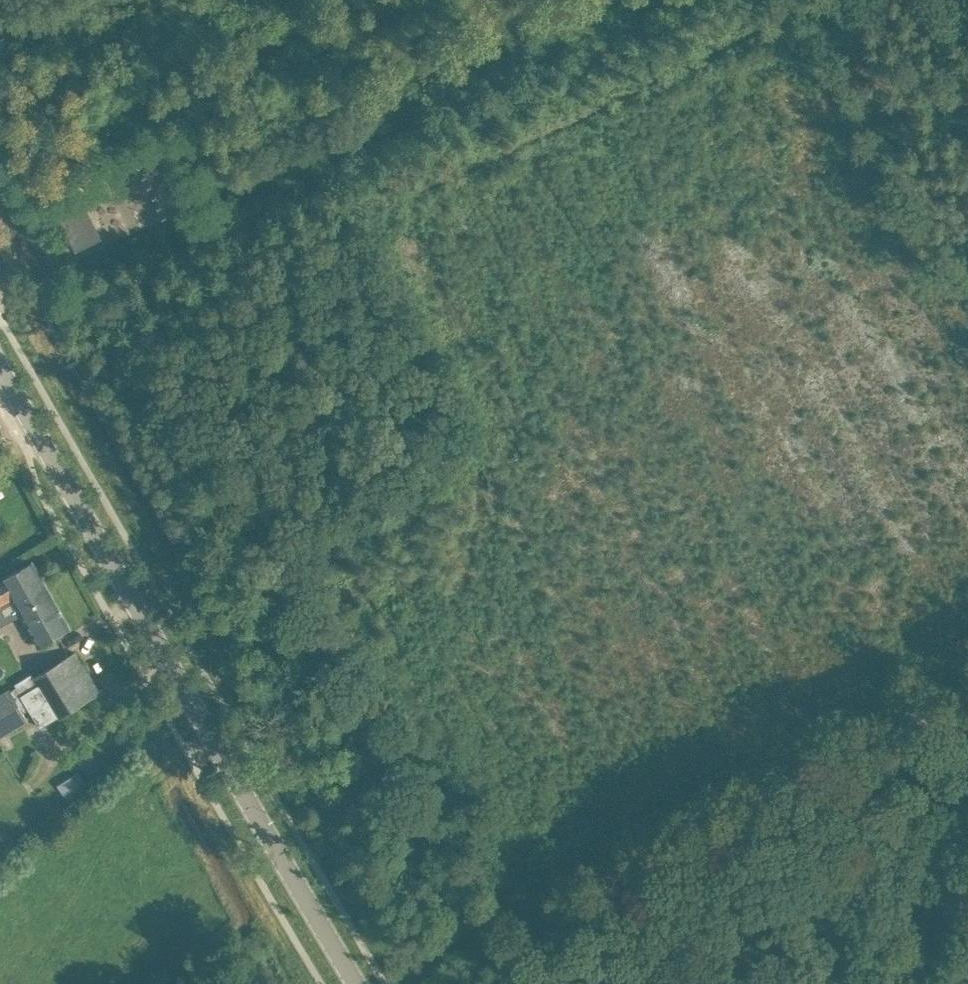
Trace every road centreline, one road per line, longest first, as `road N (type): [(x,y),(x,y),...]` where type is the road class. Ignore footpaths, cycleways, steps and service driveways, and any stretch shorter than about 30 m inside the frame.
road 1 (tertiary): [(357,983),(0,366)]

